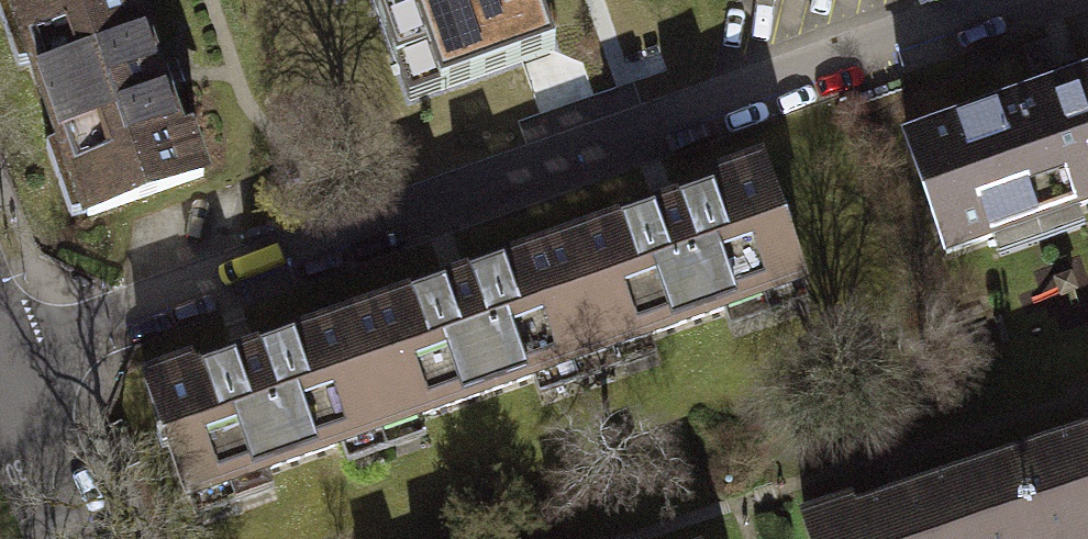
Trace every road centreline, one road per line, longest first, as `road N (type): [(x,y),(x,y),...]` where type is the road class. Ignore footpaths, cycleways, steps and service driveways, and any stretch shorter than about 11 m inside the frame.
road 1 (residential): [(0,358),(1022,0)]
road 2 (residential): [(0,377),(74,538)]

